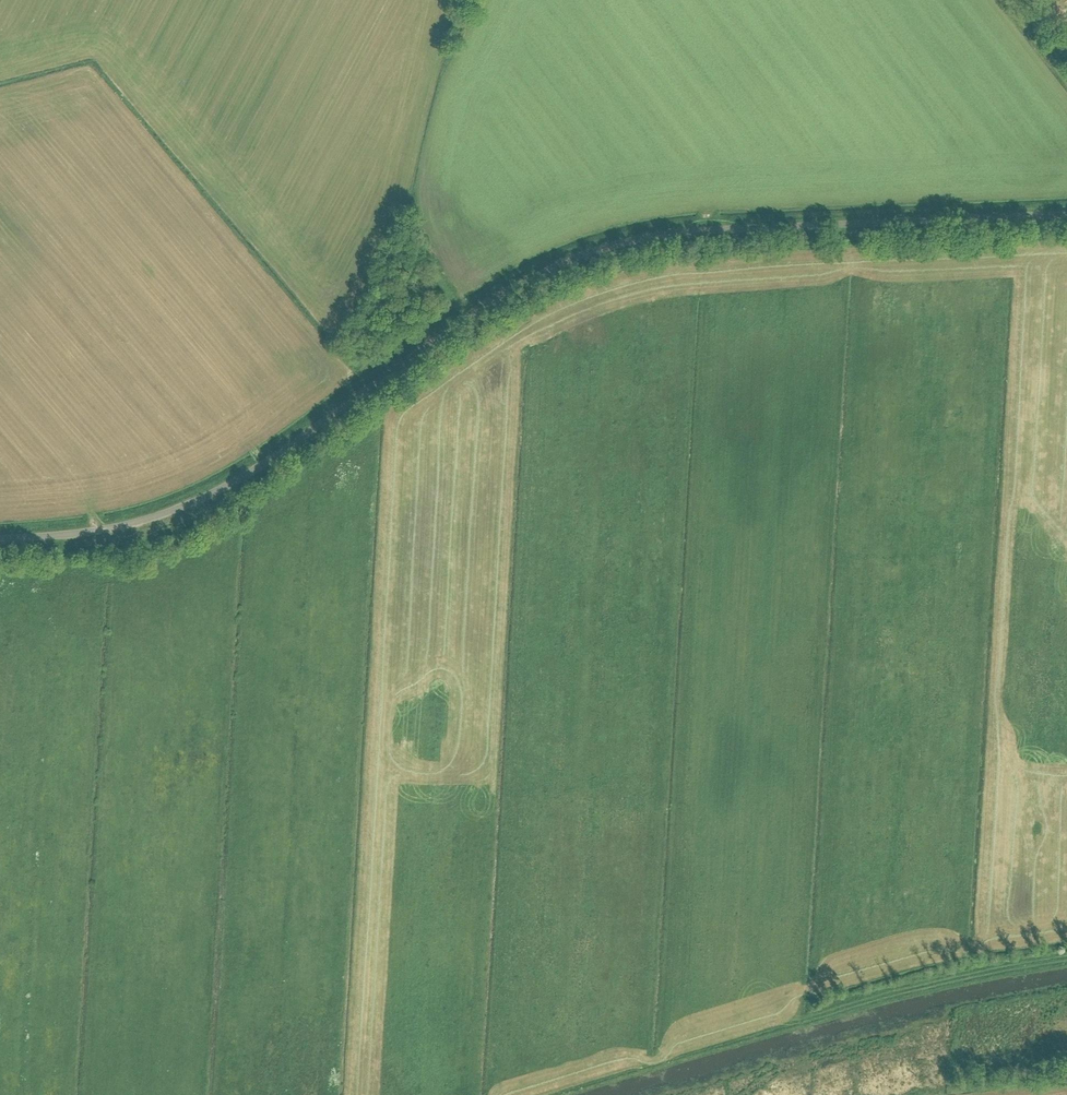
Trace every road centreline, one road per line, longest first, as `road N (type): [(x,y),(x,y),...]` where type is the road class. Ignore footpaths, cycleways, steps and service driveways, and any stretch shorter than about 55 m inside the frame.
road 1 (unclassified): [(1066,213),(685,231),(604,249),(502,294),(212,492),(128,524),(0,538)]
road 2 (track): [(1066,962),(848,1010),(560,1094)]

